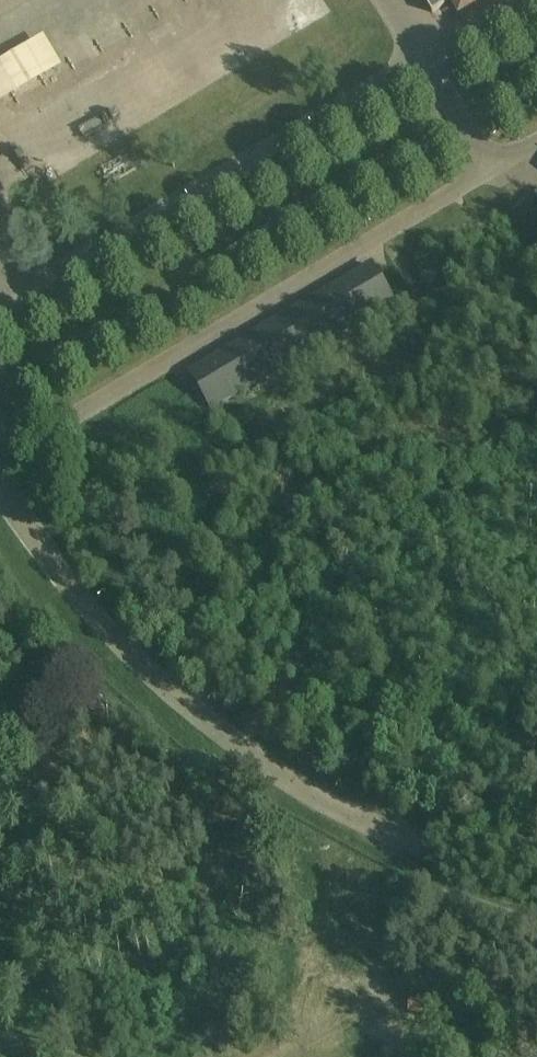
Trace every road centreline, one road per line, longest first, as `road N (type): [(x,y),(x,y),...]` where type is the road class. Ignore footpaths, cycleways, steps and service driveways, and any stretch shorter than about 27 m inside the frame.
road 1 (unclassified): [(433,848),(318,797),(226,733),(95,612),(0,483)]

